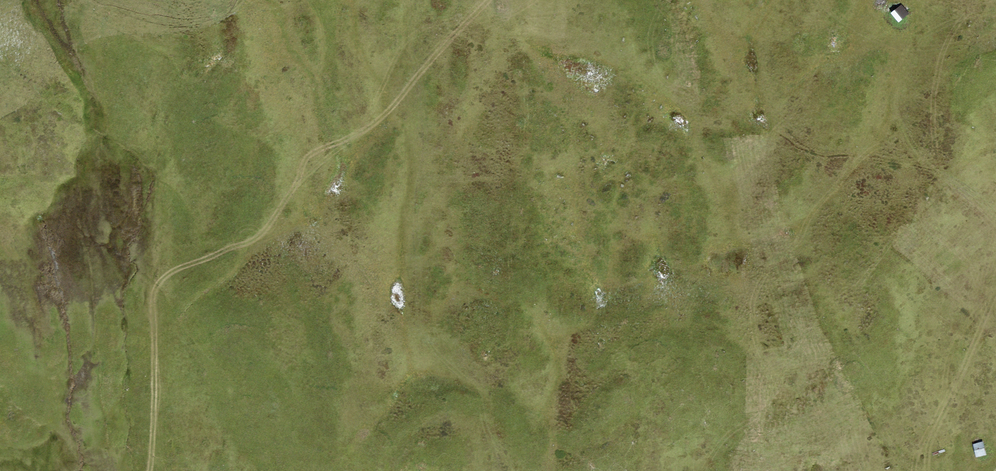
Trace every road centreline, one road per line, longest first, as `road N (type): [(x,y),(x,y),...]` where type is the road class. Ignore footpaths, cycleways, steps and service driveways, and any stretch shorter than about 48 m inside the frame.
road 1 (track): [(479,470),(459,398),(424,329),(407,249),(412,106),(430,54),(481,0)]
road 2 (track): [(153,282),(259,231),(327,227),(365,255),(407,237)]
road 3 (track): [(995,289),(961,337),(936,470)]
road 4 (track): [(153,282),(152,470)]
road 5 (track): [(812,0),(882,38),(915,37),(955,18)]

